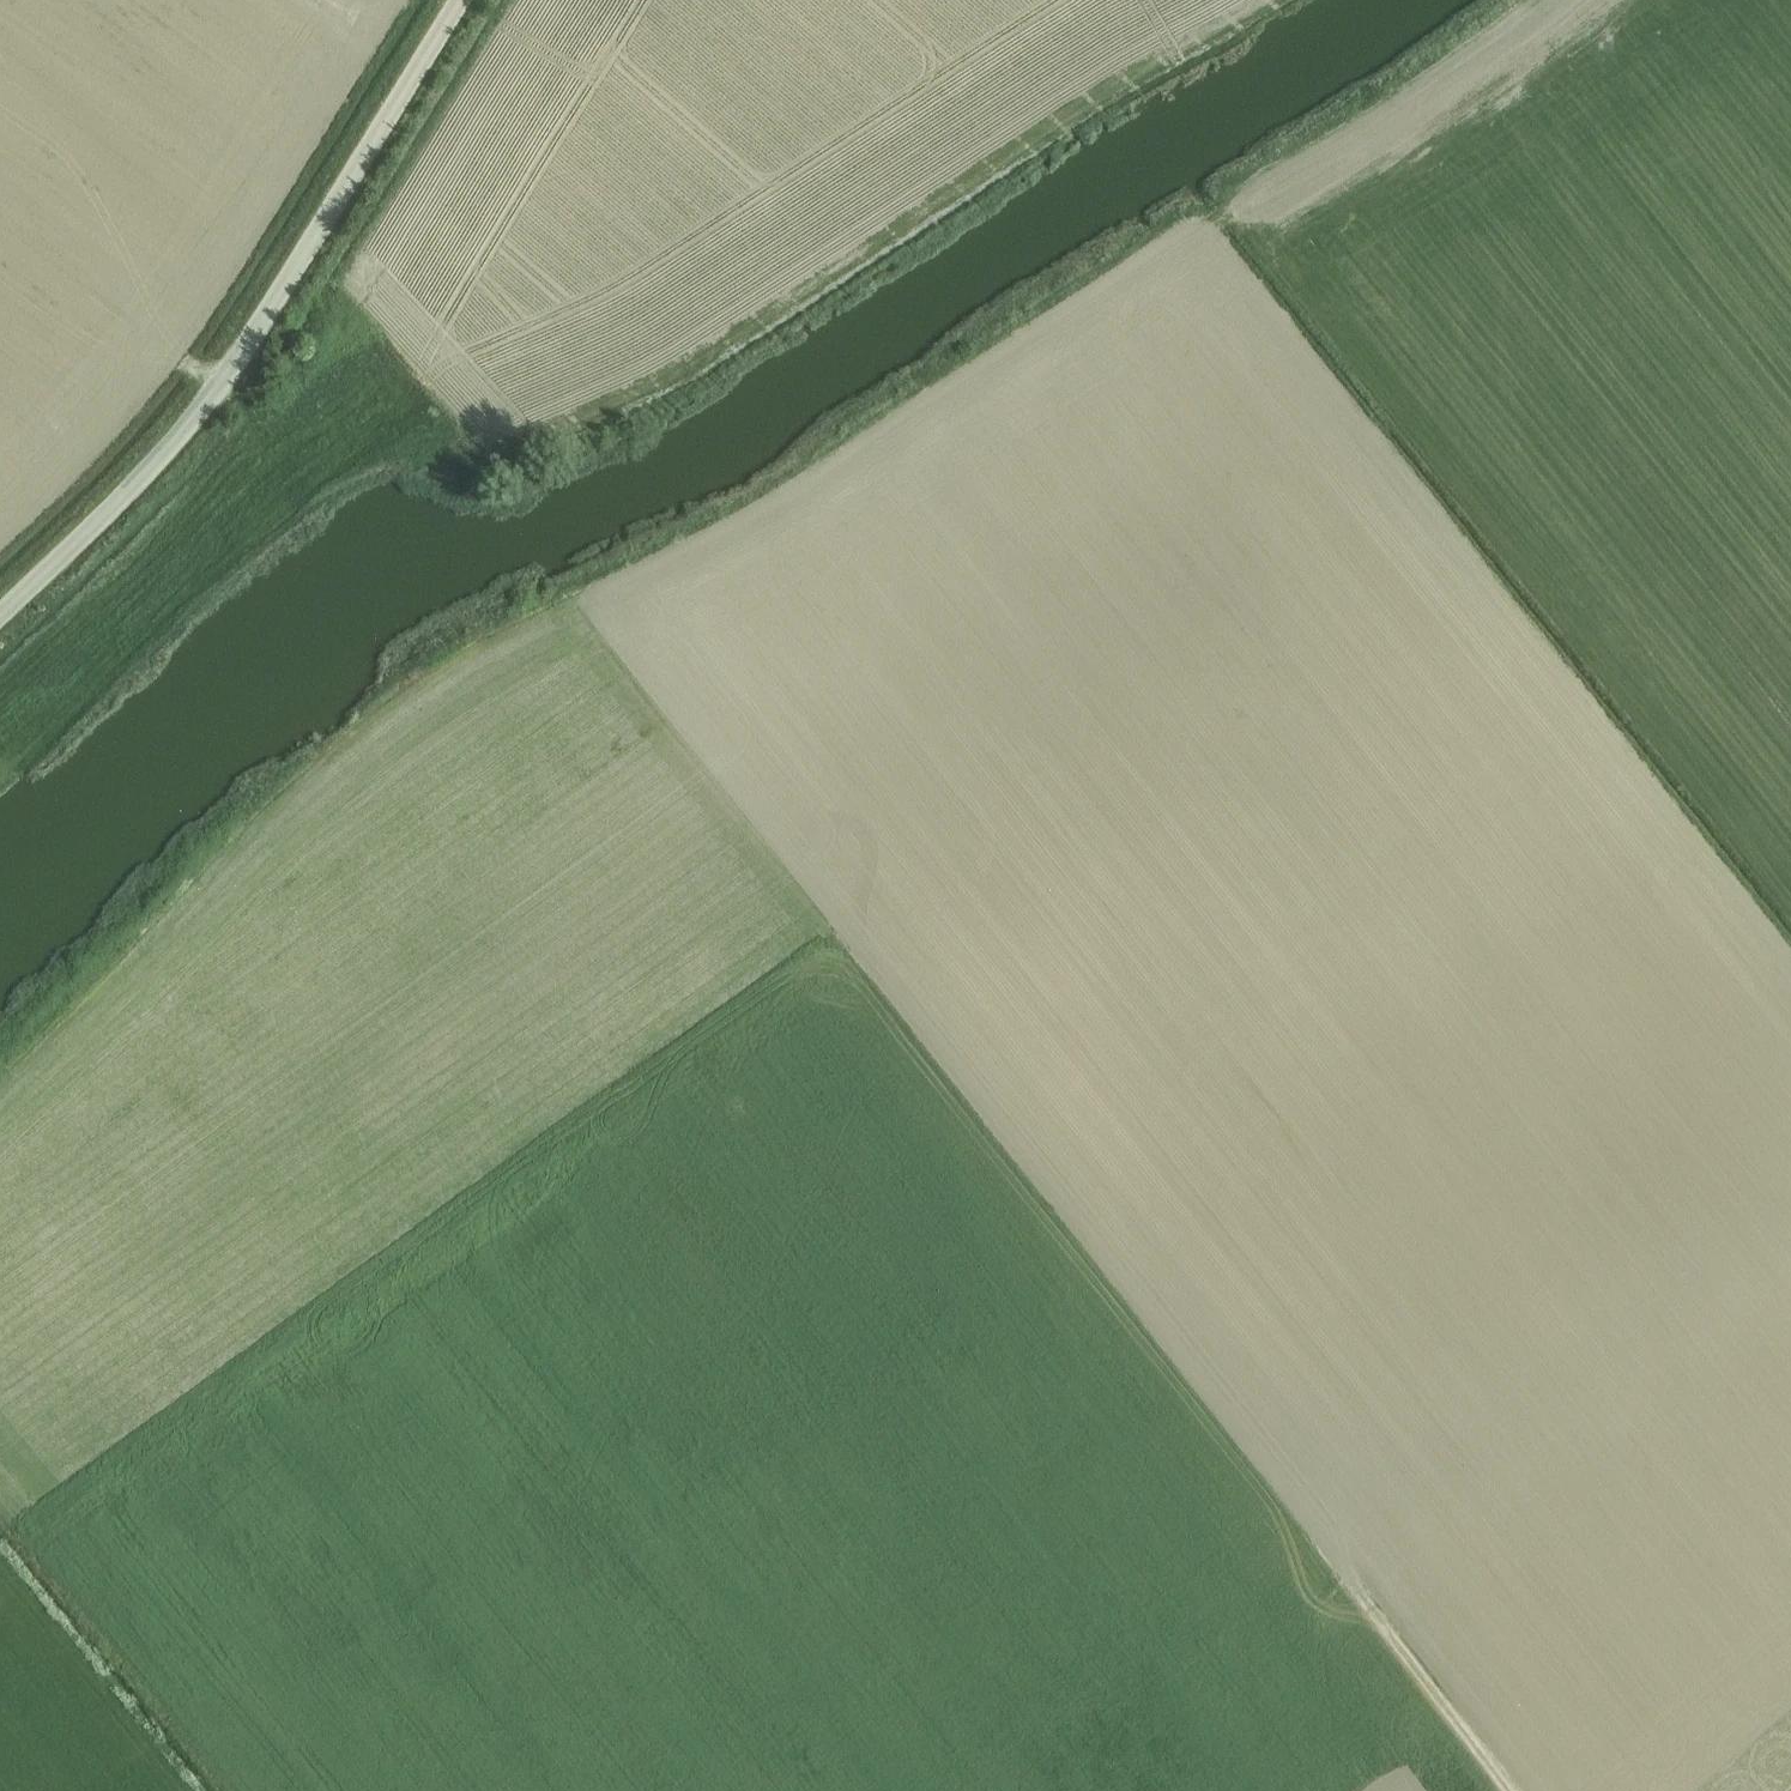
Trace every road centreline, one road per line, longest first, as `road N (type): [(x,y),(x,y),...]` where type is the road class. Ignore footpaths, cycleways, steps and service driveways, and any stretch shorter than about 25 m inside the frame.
road 1 (unclassified): [(0,610),(156,461),(217,384),(456,0)]
road 2 (track): [(1335,1575),(1503,1790)]

